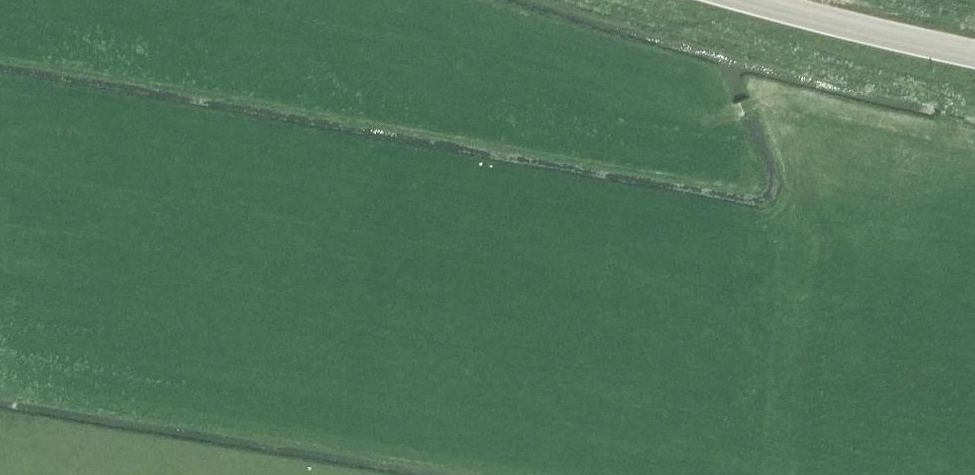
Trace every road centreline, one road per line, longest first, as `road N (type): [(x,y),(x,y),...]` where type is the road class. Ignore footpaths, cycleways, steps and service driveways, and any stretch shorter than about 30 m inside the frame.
road 1 (unclassified): [(974,54),(750,0)]

